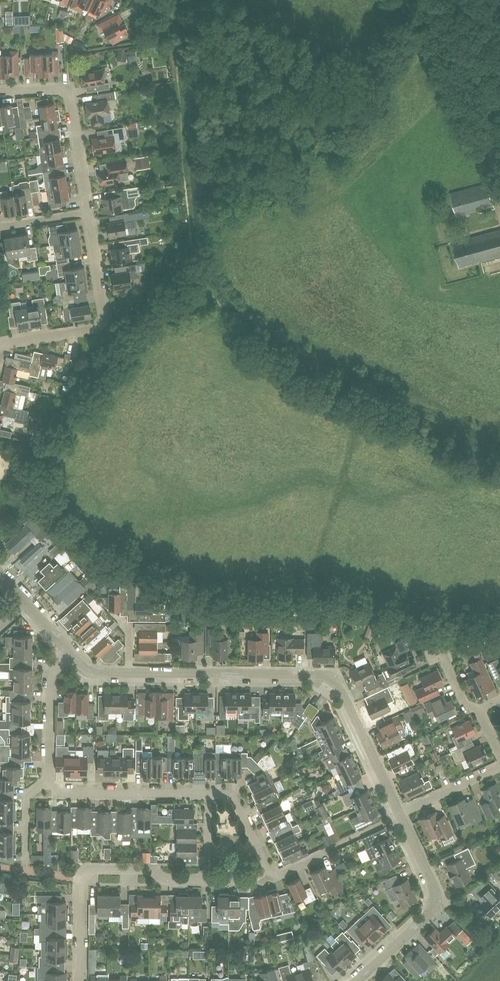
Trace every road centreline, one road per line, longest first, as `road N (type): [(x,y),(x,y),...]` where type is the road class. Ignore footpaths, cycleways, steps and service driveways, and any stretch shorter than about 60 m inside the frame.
road 1 (residential): [(398,816),(334,682),(129,673)]
road 2 (residential): [(82,980),(82,879),(90,869),(208,879)]
road 3 (residential): [(0,346),(101,326),(87,213)]
road 4 (residential): [(360,980),(435,906),(433,883),(398,816)]
road 5 (residential): [(87,213),(66,93),(0,91)]
road 6 (residential): [(207,795),(50,792)]
road 7 (residential): [(50,792),(50,674),(70,655)]
road 8 (track): [(459,76),(499,195)]

